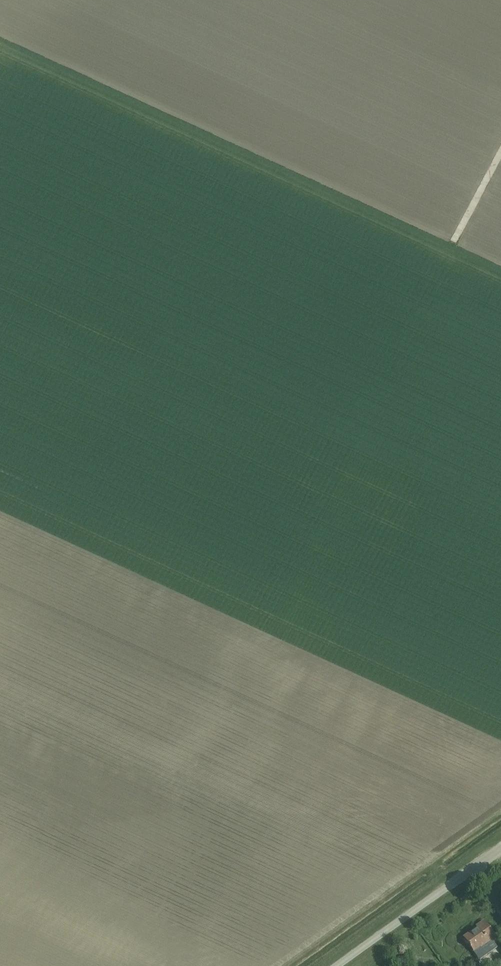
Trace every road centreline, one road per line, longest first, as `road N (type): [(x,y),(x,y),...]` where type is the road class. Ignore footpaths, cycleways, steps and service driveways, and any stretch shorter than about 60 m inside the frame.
road 1 (unclassified): [(335,965),(500,850)]

